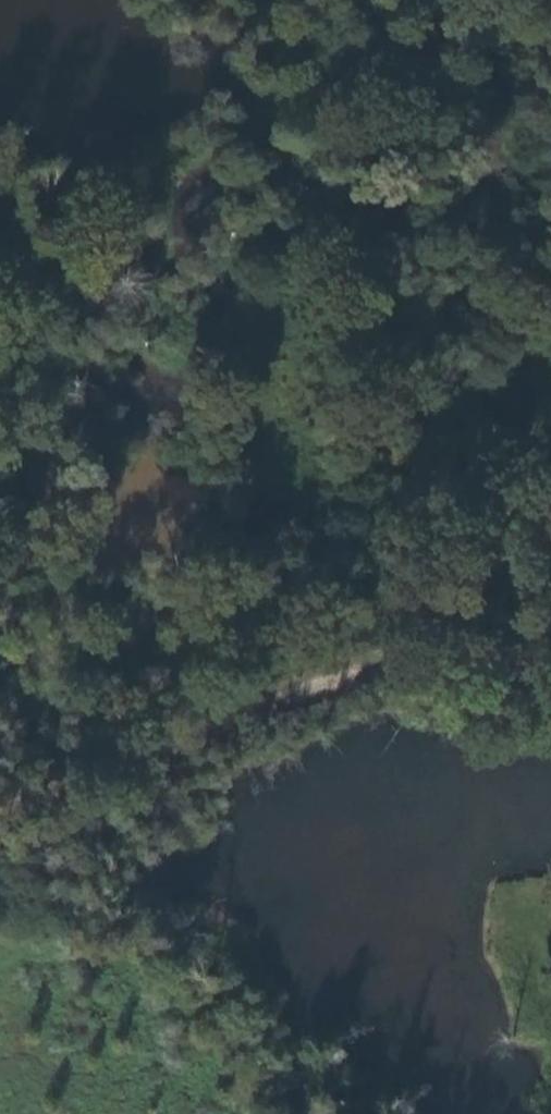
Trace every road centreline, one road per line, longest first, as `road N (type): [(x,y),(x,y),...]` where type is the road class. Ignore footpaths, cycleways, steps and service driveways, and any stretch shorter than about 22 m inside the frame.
road 1 (track): [(550,686),(449,694),(0,812)]

